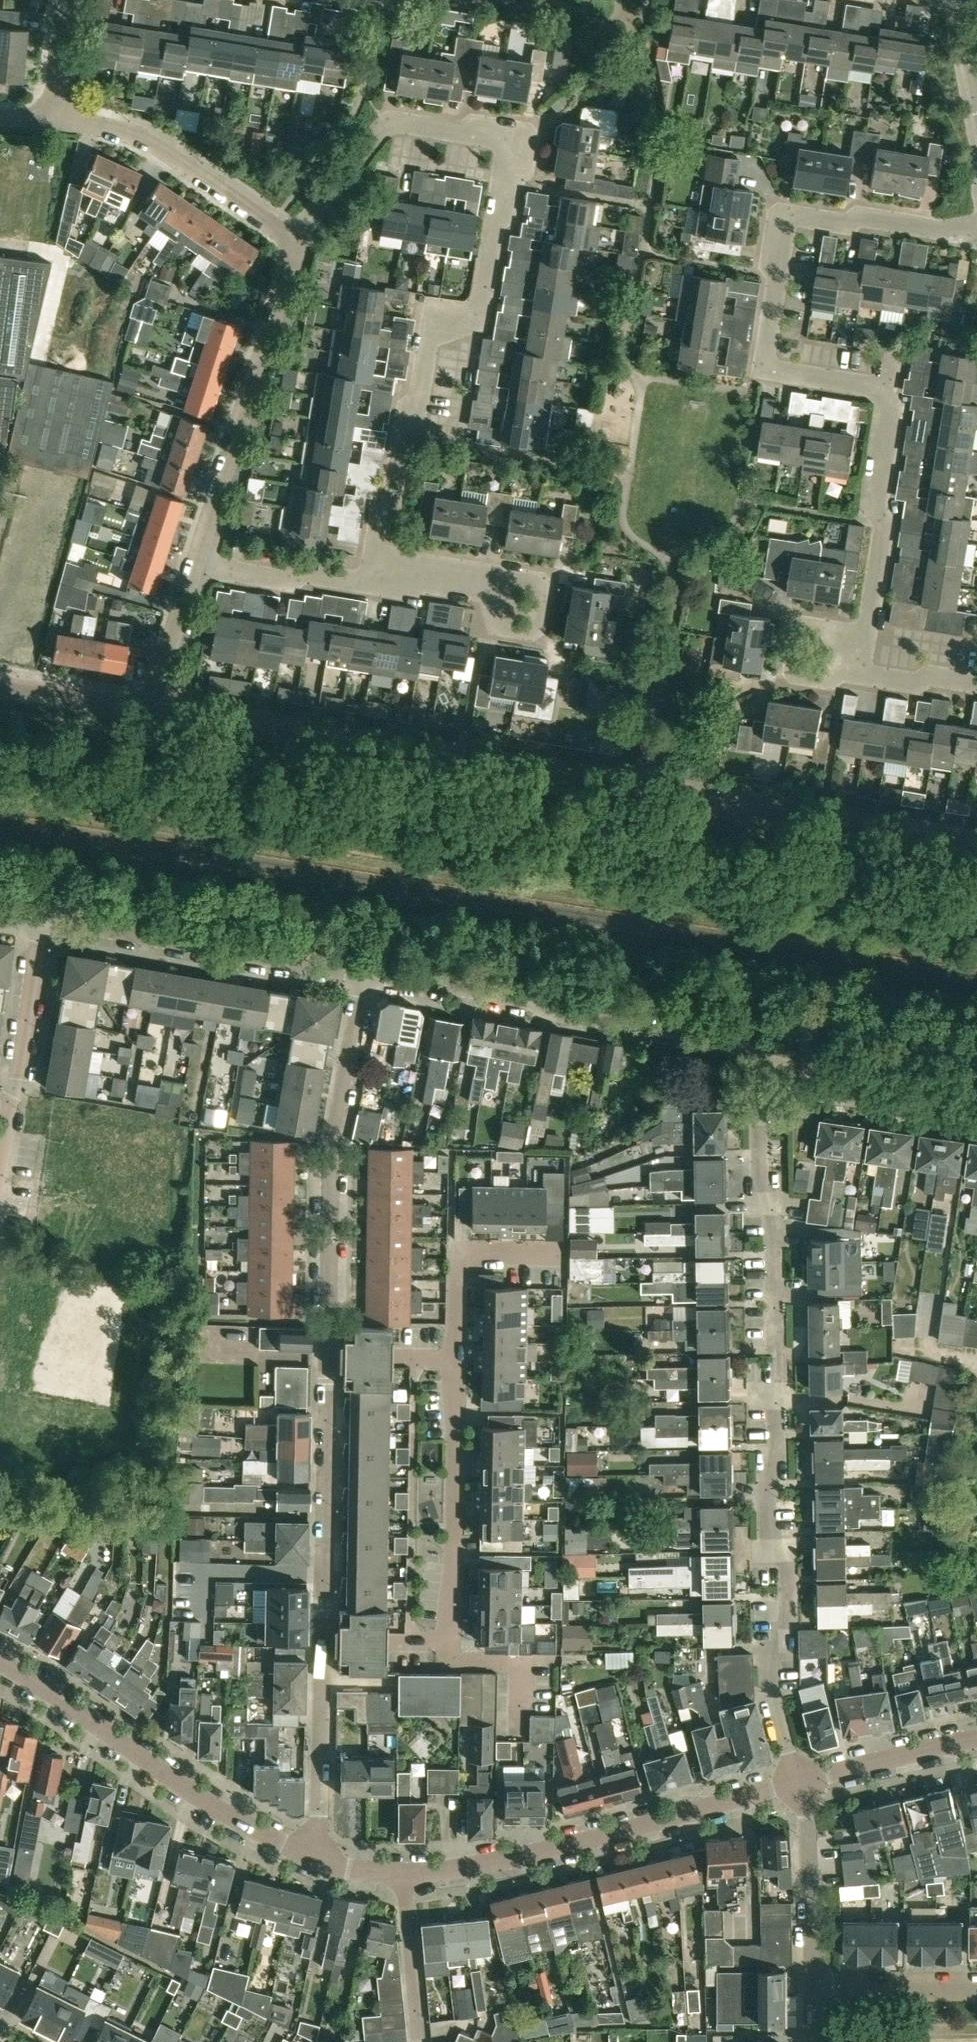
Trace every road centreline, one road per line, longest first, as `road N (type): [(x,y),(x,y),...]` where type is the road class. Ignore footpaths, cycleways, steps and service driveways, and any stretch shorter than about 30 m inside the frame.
road 1 (residential): [(976,850),(149,712)]
road 2 (residential): [(380,561),(400,437),(415,415),(428,338),(478,316),(504,145),(387,123),(288,243)]
road 3 (residential): [(797,1782),(769,1662),(787,1590),(786,1566),(769,1538),(766,1487),(781,1382),(773,1219),(761,1186),(767,1066)]
road 4 (residential): [(976,227),(788,216),(762,369),(894,391),(866,636)]
road 5 (residential): [(767,1066),(744,1046),(365,973)]
road 6 (residential): [(324,1641),(448,1642),(453,1359)]
road 7 (residential): [(797,1782),(518,1857),(406,1877)]
road 8 (residential): [(328,1356),(330,1159),(365,973)]
road 9 (residential): [(315,1856),(182,1785),(0,1662)]
road 10 (residential): [(196,562),(289,267),(288,243)]
road 11 (residential): [(365,973),(43,918)]
road 12 (residential): [(324,1641),(328,1356)]
road 13 (residential): [(288,243),(272,224),(149,143),(53,121)]
road 14 (residential): [(0,1163),(43,918)]
road 15 (residential): [(453,1359),(453,1254),(565,1254)]
road 16 (residential): [(315,1856),(324,1641)]
road 17 (residential): [(976,1097),(767,1066)]
road 18 (residential): [(820,1990),(797,1782)]
road 19 (residential): [(380,561),(357,580),(300,571),(289,580),(196,562)]
road 20 (residential): [(976,1739),(797,1782)]
road 21 (residential): [(860,676),(800,668),(806,630),(866,636)]
road 22 (residential): [(406,1877),(419,2034)]
road 23 (residential): [(149,712),(196,562)]
road 24 (residential): [(976,1991),(820,1990)]
road 25 (residential): [(149,712),(0,689)]
road 26 (residential): [(328,1356),(453,1359)]
road 27 (residential): [(501,580),(494,622),(532,628),(539,587)]
road 28 (residential): [(501,580),(380,561)]
road 29 (residential): [(53,121),(64,0)]
road 30 (residential): [(860,676),(976,683)]

